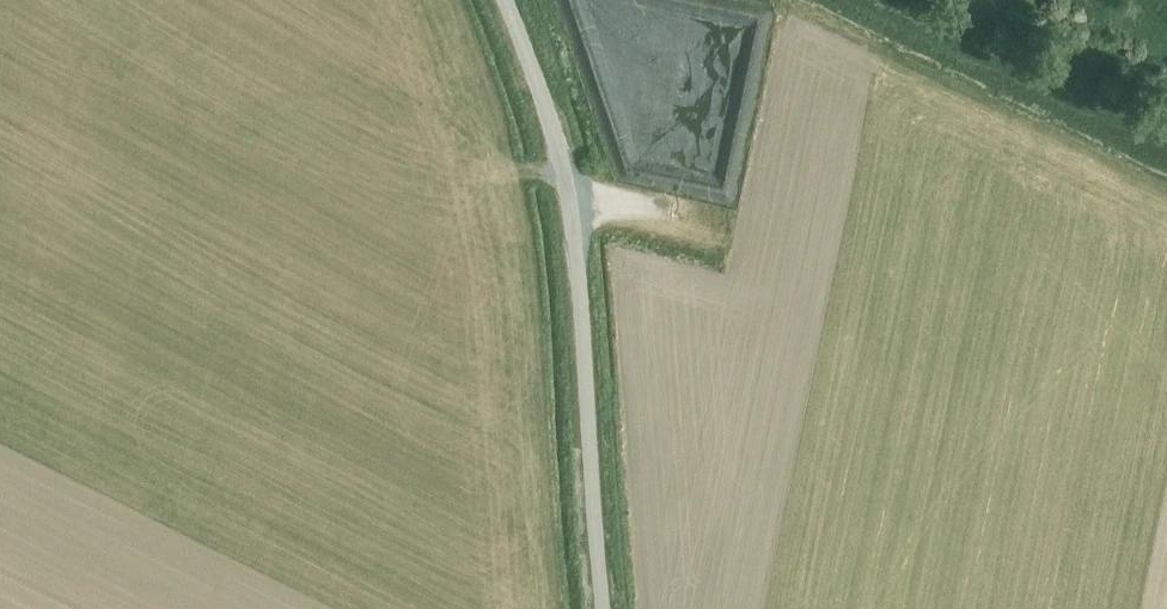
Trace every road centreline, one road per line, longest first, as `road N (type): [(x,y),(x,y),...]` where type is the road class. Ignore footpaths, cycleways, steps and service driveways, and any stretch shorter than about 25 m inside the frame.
road 1 (unclassified): [(598,608),(565,217),(497,0)]
road 2 (track): [(895,0),(1166,132)]

